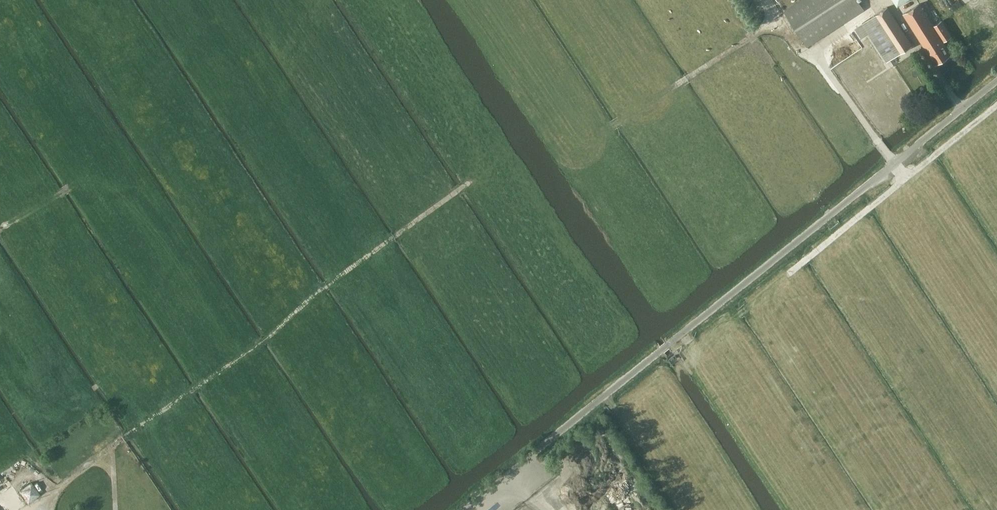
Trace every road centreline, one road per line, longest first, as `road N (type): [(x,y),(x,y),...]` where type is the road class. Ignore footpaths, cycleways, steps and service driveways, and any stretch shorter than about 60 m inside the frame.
road 1 (unclassified): [(462,509),(996,83)]

